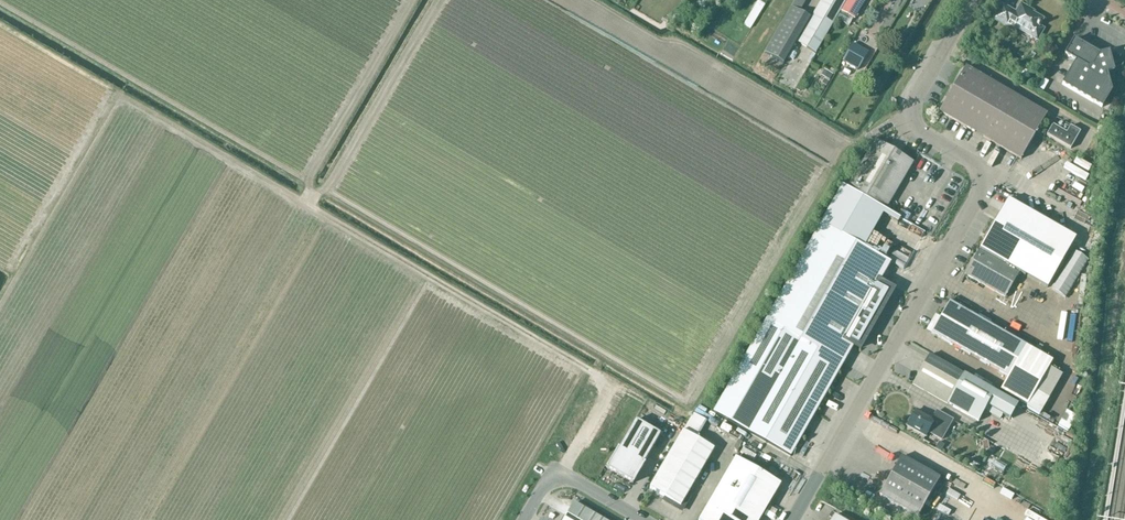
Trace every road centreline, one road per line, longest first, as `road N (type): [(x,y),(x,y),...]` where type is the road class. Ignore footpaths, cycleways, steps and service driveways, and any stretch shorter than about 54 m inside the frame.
road 1 (unclassified): [(976,0),(906,126),(991,175),(790,519)]
road 2 (unclassified): [(523,519),(543,486),(563,478),(643,519)]

